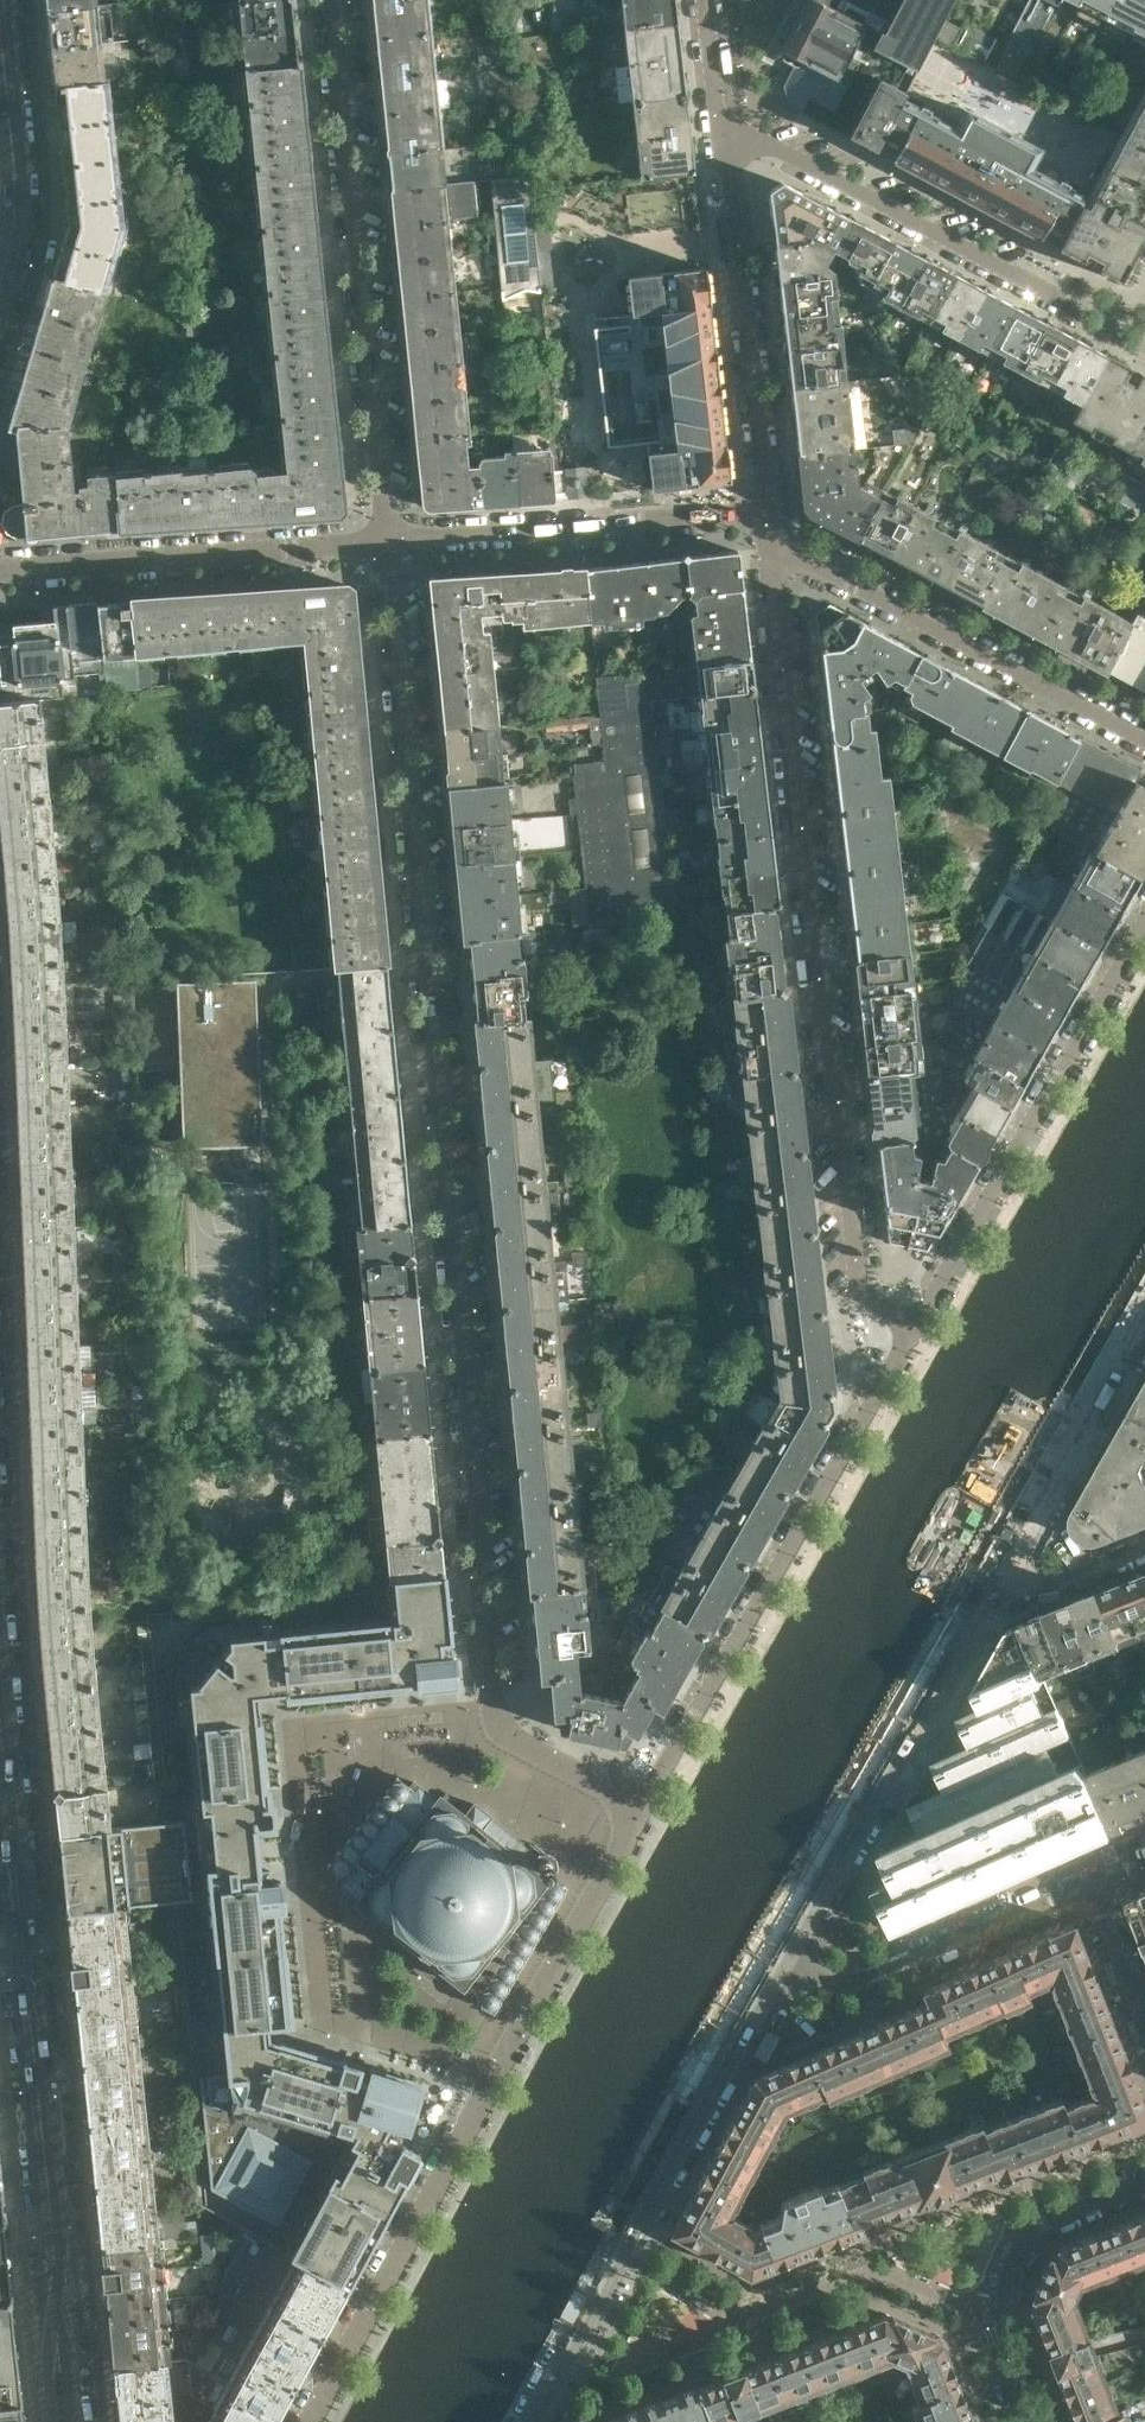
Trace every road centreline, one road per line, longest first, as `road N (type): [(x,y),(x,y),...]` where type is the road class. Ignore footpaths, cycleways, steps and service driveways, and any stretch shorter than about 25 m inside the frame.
road 1 (residential): [(631,1834),(529,1772),(500,1741),(487,1711),(384,549)]
road 2 (residential): [(770,545),(863,1285),(915,1325)]
road 3 (residential): [(0,1714),(75,2421)]
road 4 (residential): [(309,2421),(631,1834)]
road 5 (residential): [(631,1834),(915,1325)]
road 6 (residential): [(330,0),(384,549)]
road 7 (residential): [(538,2421),(785,1959)]
road 8 (residential): [(915,1325),(1144,921)]
road 9 (residential): [(785,1959),(1007,1568)]
road 10 (residential): [(770,545),(1144,736)]
road 11 (residential): [(384,549),(0,580)]
road 12 (residential): [(384,549),(767,516)]
road 13 (residential): [(767,516),(724,141)]
road 14 (residential): [(1035,286),(768,145),(724,141)]
road 15 (residential): [(1025,2421),(990,2328),(1032,2226),(1144,2183)]
road 16 (residential): [(1091,1885),(862,1974),(828,1975),(785,1959)]
road 17 (residential): [(1007,1568),(1144,1324)]
road 18 (residential): [(0,34),(14,181),(4,254)]
road 19 (residential): [(1144,2023),(1091,1885)]
road 20 (residential): [(1007,1568),(1057,1587),(1144,1554)]
road 21 (residential): [(724,141),(704,0)]

